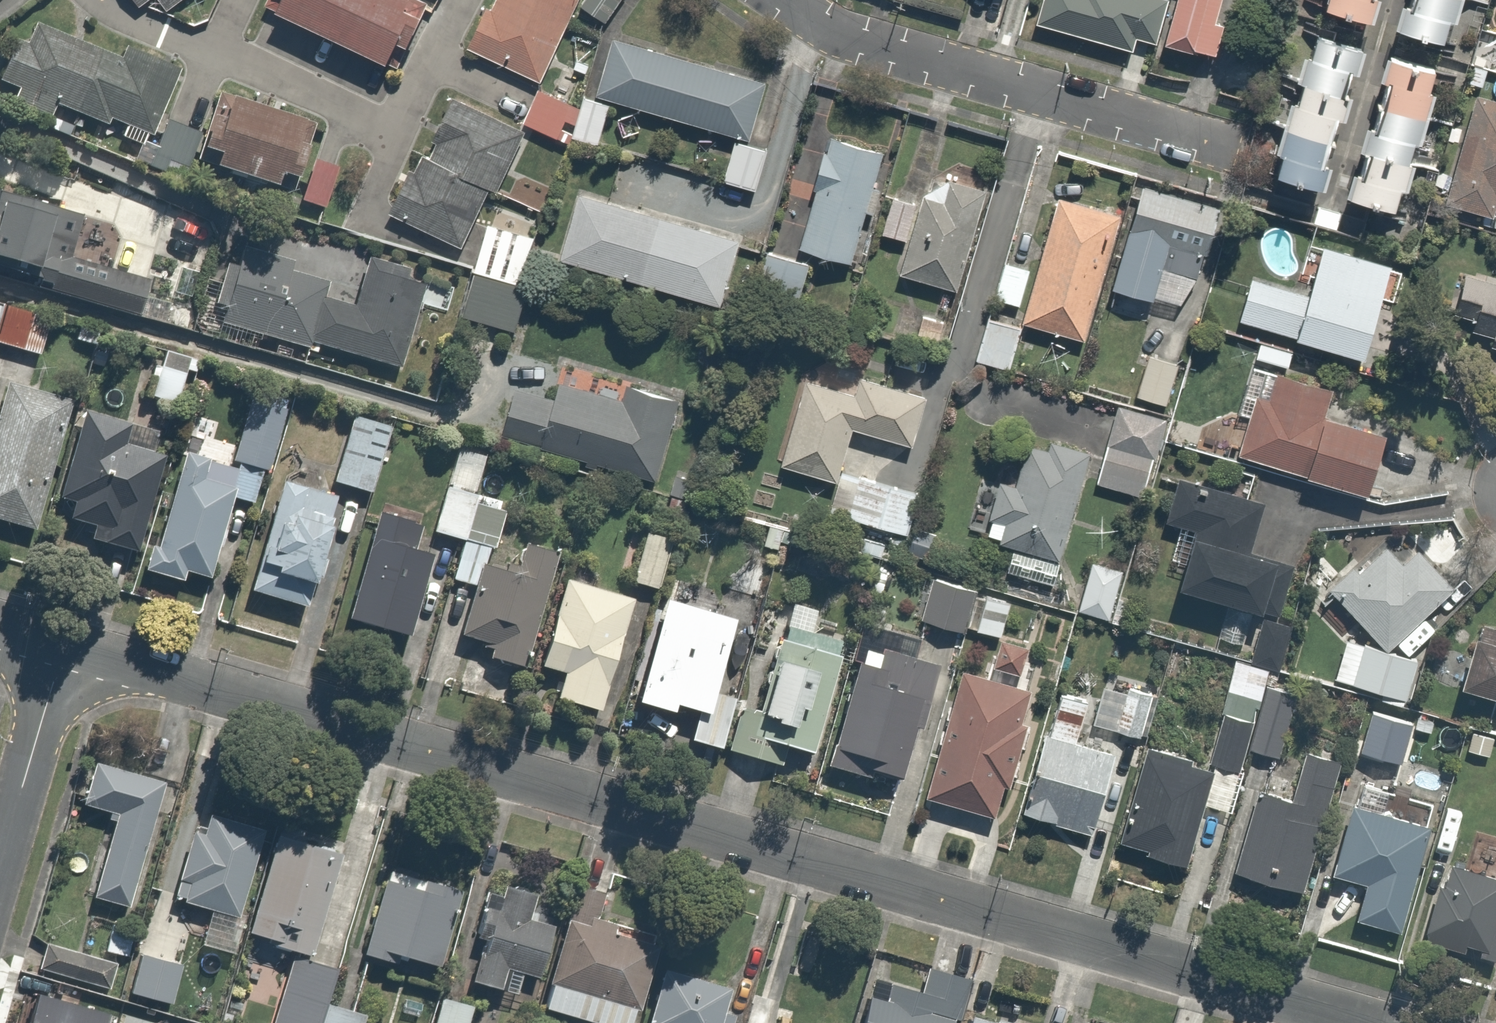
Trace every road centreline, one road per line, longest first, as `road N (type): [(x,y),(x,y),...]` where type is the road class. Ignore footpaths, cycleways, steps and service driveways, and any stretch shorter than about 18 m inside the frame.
road 1 (residential): [(1357,1022),(65,648)]
road 2 (residential): [(1038,92),(915,479)]
road 3 (residential): [(470,0),(404,131),(382,131),(216,52)]
road 4 (residential): [(1038,92),(827,30),(784,0)]
road 5 (residential): [(65,648),(0,864)]
road 6 (residential): [(1216,141),(1038,92)]

